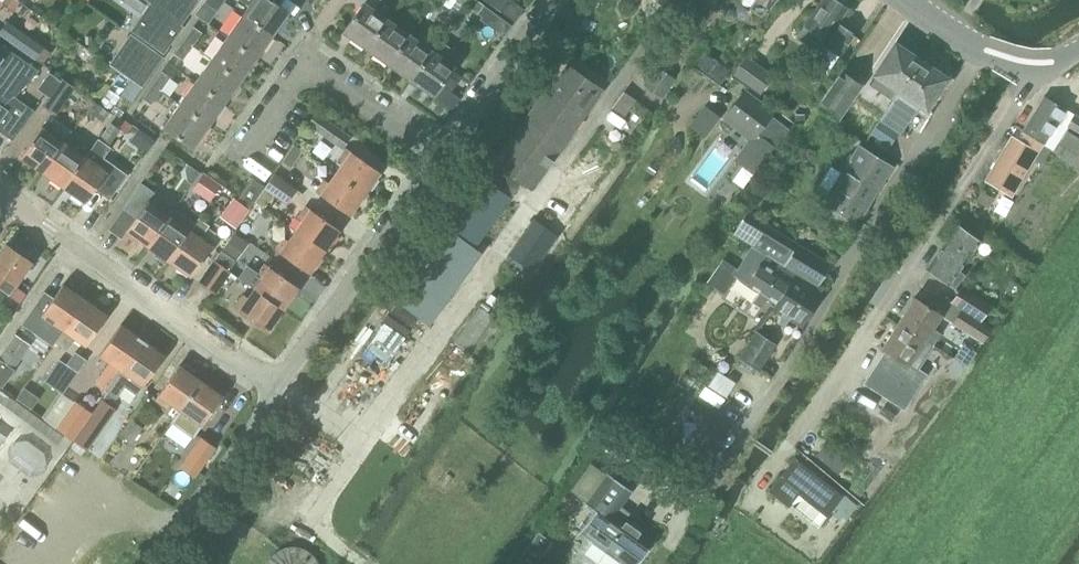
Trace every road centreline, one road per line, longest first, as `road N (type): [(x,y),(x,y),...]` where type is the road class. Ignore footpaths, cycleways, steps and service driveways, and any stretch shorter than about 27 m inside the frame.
road 1 (residential): [(277,386),(0,193)]
road 2 (residential): [(277,386),(445,154)]
road 3 (residential): [(250,147),(312,60),(445,154)]
road 4 (residential): [(154,563),(277,386)]
road 5 (tertiary): [(1078,51),(1054,62),(1004,58),(906,0)]
road 6 (residential): [(445,154),(554,0)]

